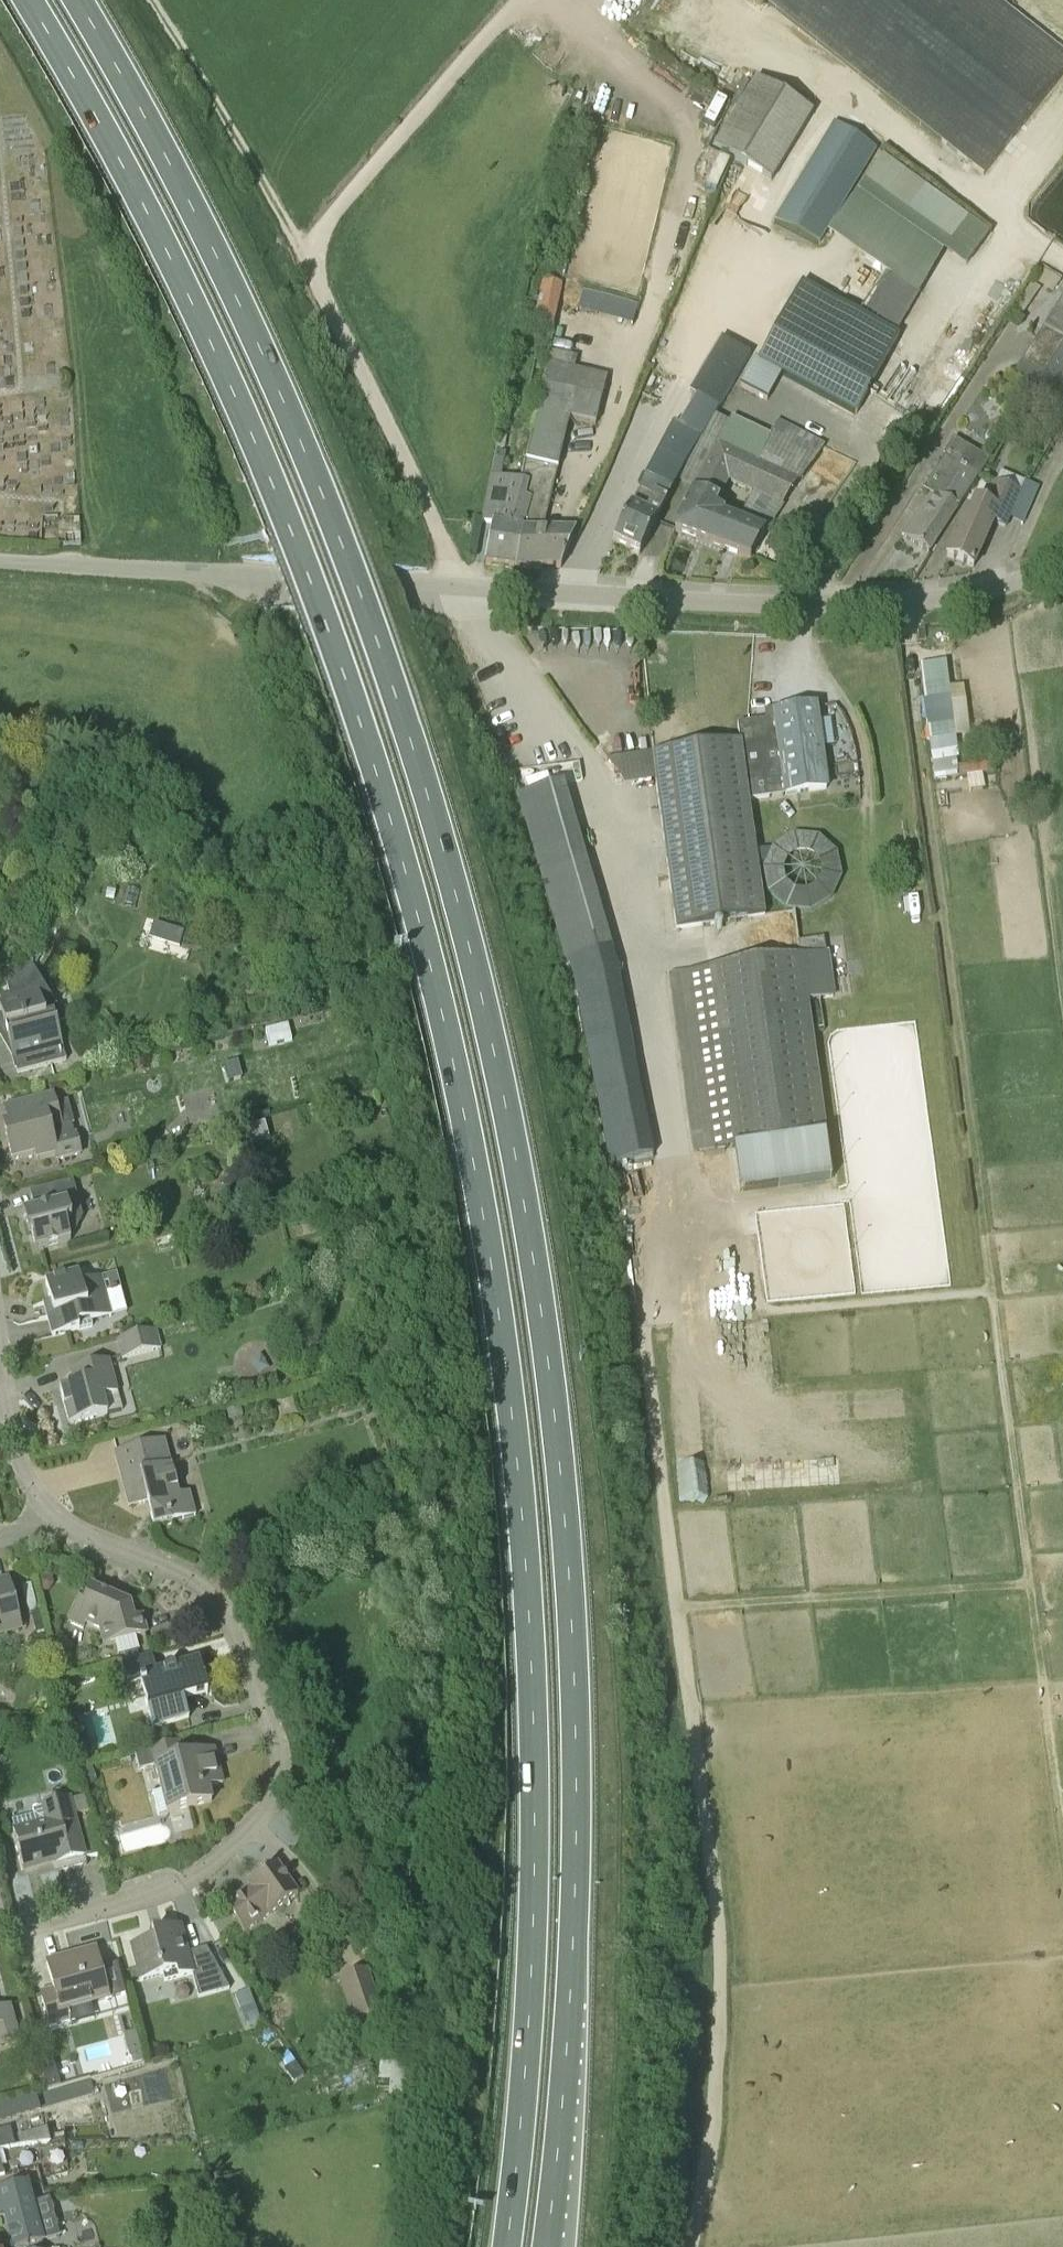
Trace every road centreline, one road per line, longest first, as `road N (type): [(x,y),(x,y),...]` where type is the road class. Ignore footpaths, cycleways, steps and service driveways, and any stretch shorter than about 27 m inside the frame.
road 1 (trunk): [(29,0),(151,217),(299,549),(385,801),(451,1048),(500,1320),(533,1665),(535,1957),(506,2246)]
road 2 (trunk): [(546,2246),(570,2007),(576,1700),(559,1444),(521,1175),(440,837),(343,547),(184,189),(77,0)]
road 3 (residential): [(0,1935),(193,1874),(266,1810),(282,1774),(281,1744),(214,1594),(190,1575),(69,1526)]
road 4 (track): [(993,1280),(923,801),(910,601)]
road 5 (unclassified): [(459,587),(820,606),(961,594),(1058,568)]
road 6 (unclassified): [(459,587),(0,559)]
road 7 (track): [(303,254),(152,0)]
road 8 (residential): [(69,1526),(46,1506),(20,1461),(0,1348)]

